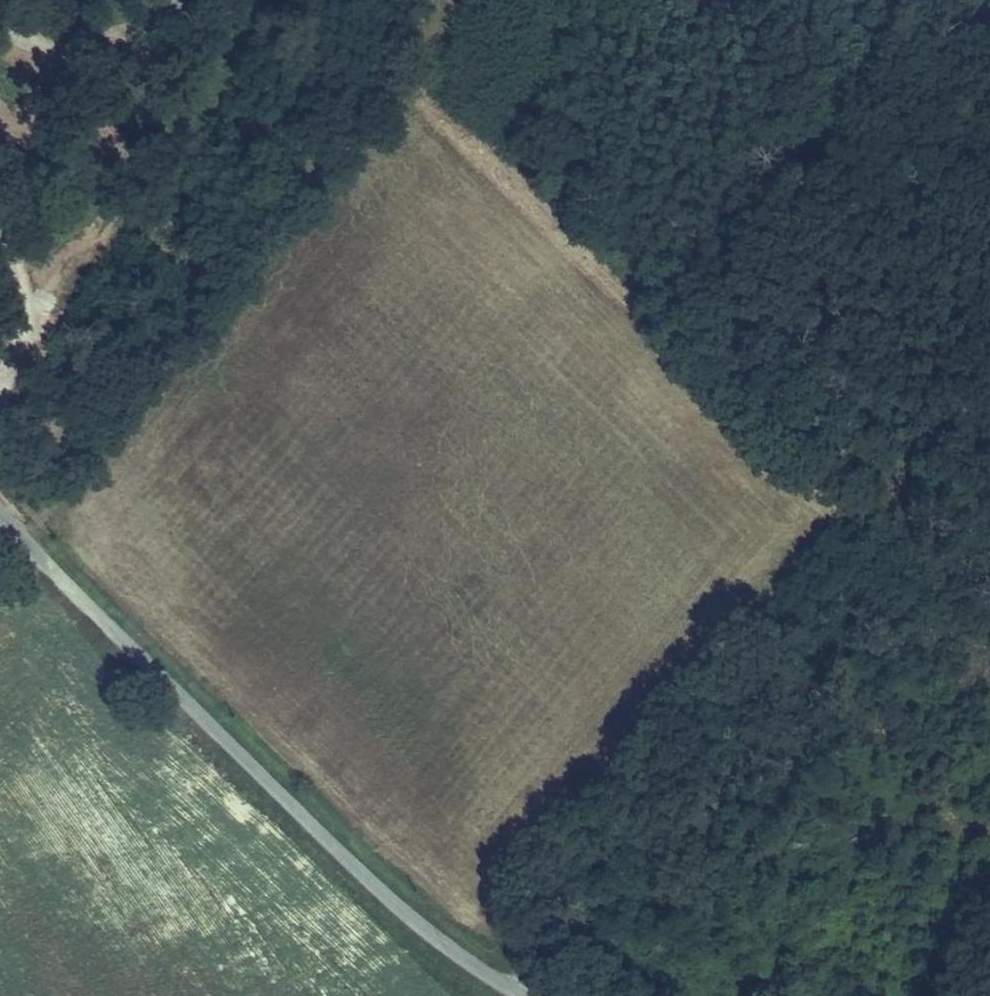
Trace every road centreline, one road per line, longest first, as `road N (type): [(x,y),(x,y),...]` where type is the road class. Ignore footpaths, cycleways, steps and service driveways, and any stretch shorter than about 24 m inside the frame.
road 1 (unclassified): [(0,507),(158,679),(456,940),(543,995)]

